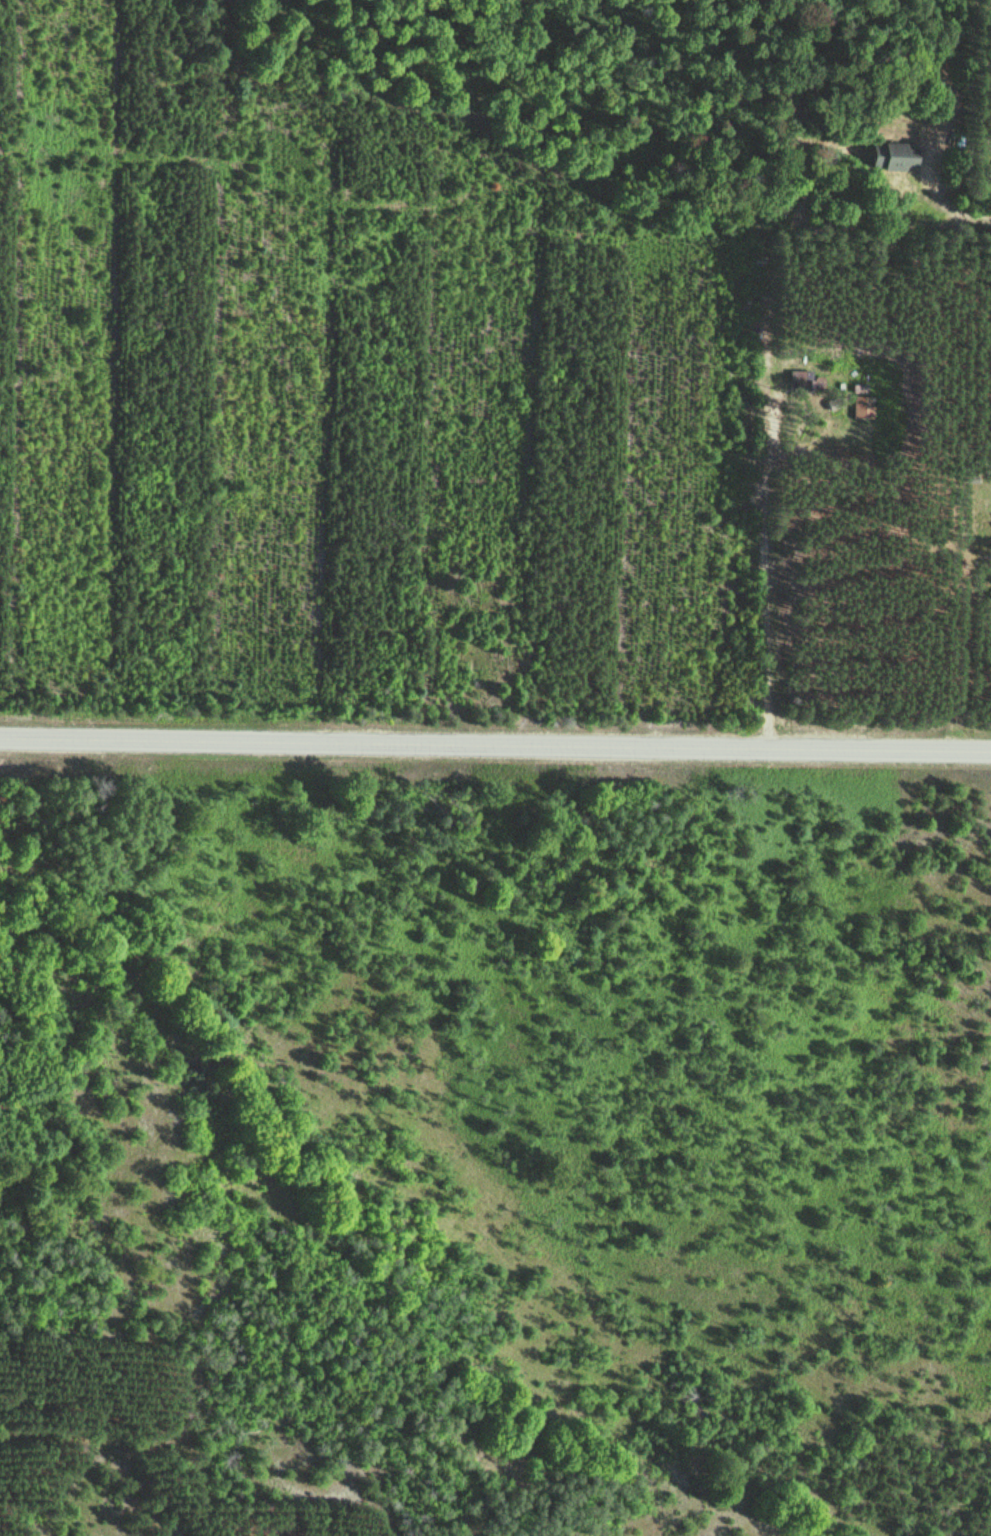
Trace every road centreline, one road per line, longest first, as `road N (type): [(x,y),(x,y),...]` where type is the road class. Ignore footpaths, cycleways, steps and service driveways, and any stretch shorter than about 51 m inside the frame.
road 1 (residential): [(990,754),(0,741)]

